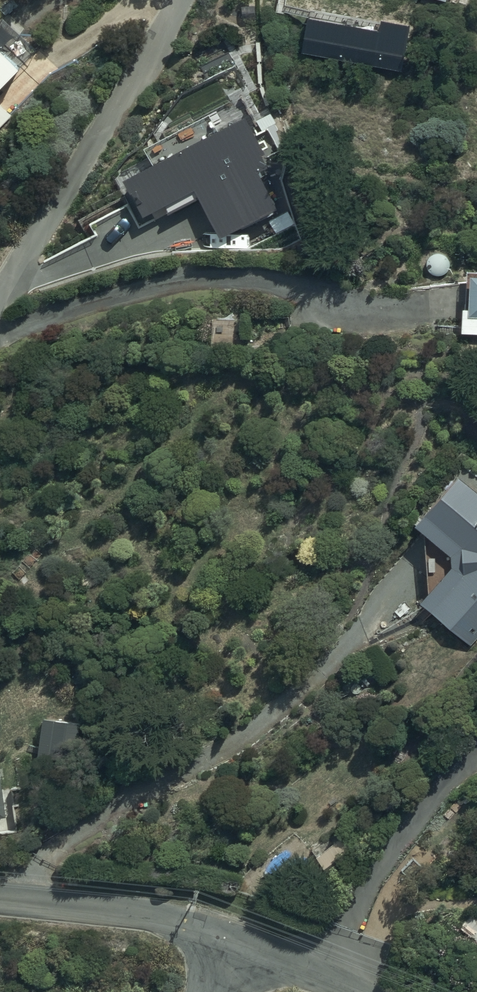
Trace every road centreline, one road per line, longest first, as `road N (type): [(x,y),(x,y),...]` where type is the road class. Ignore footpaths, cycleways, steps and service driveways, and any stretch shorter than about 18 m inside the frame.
road 1 (unclassified): [(0,898),(142,914),(237,939)]
road 2 (unclassified): [(237,939),(357,991)]

